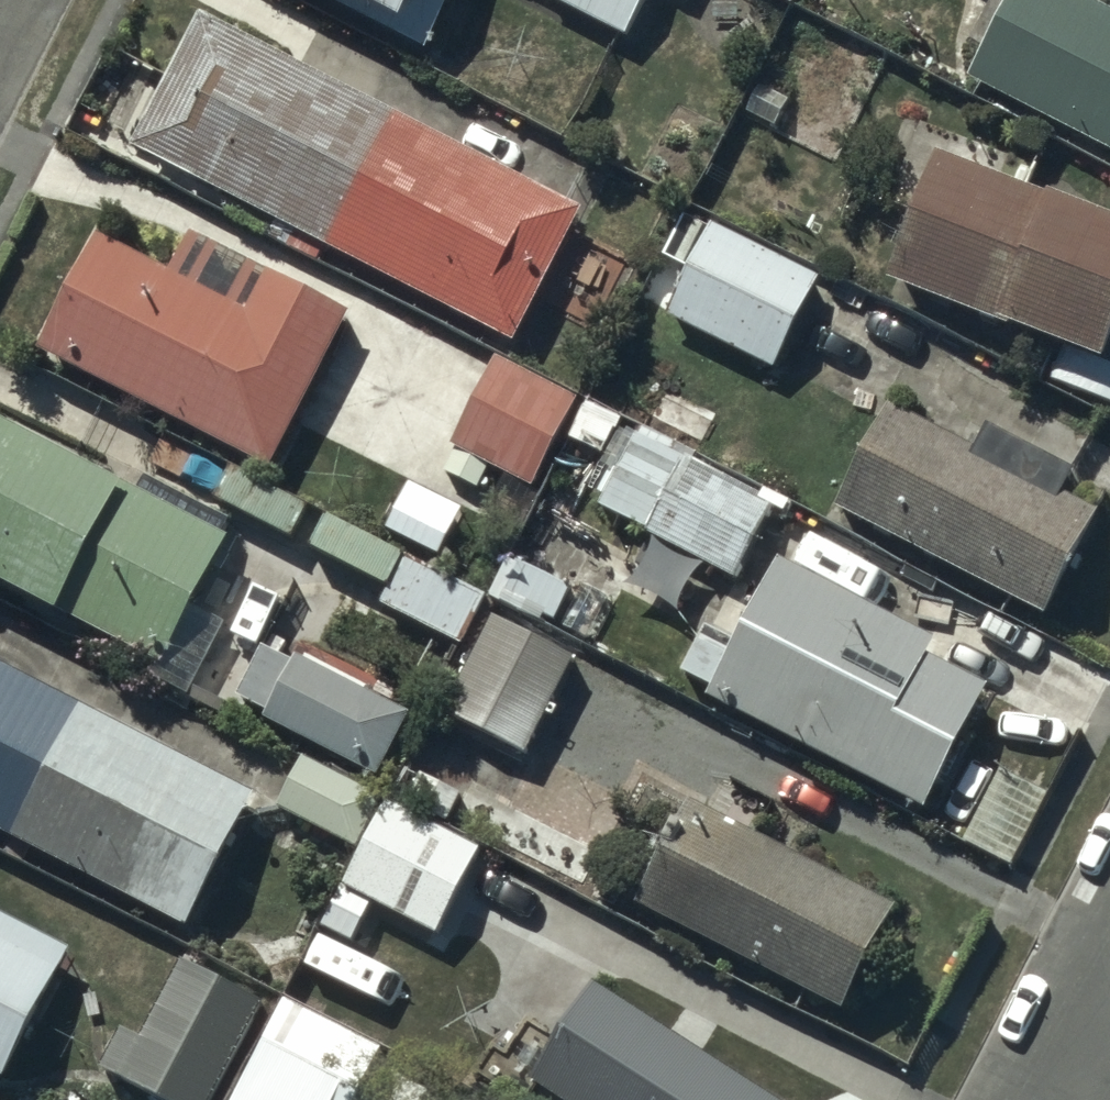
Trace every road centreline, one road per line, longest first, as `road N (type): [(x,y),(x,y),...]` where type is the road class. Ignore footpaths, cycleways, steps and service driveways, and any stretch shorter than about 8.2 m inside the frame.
road 1 (residential): [(1042,1099),(1109,970)]

